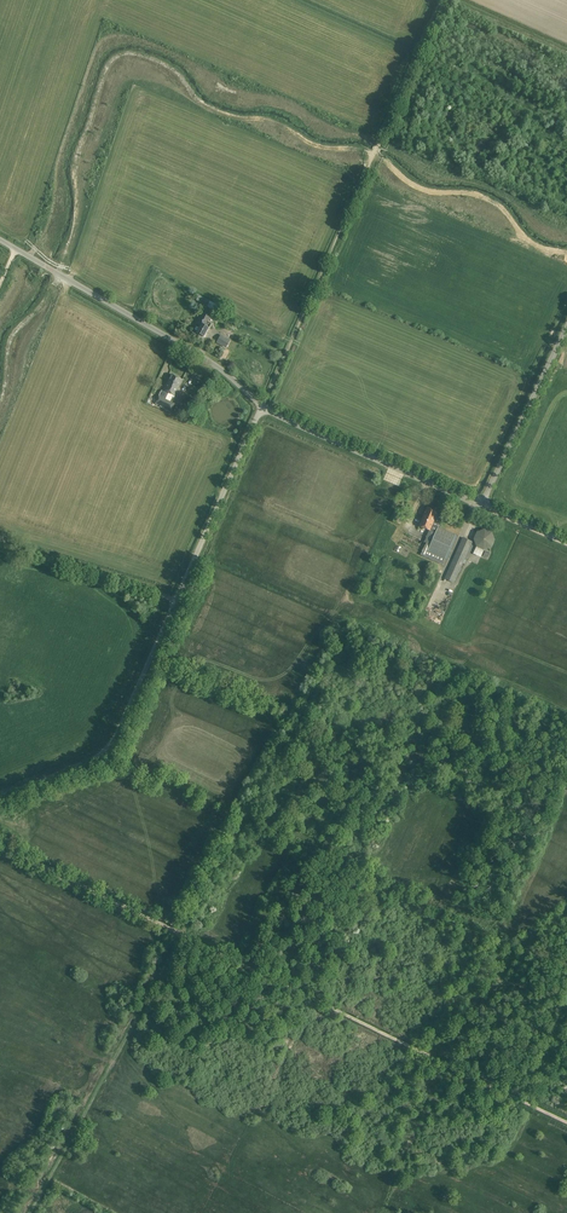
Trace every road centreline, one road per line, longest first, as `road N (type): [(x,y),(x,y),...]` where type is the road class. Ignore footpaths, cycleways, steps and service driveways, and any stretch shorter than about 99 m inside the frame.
road 1 (track): [(0,844),(566,1122)]
road 2 (unclassified): [(0,795),(114,743),(261,406)]
road 3 (unclassified): [(261,406),(200,356),(0,239)]
road 4 (unclassified): [(482,506),(261,406)]
road 5 (unclassified): [(482,506),(566,330)]
road 6 (track): [(177,601),(0,541)]

